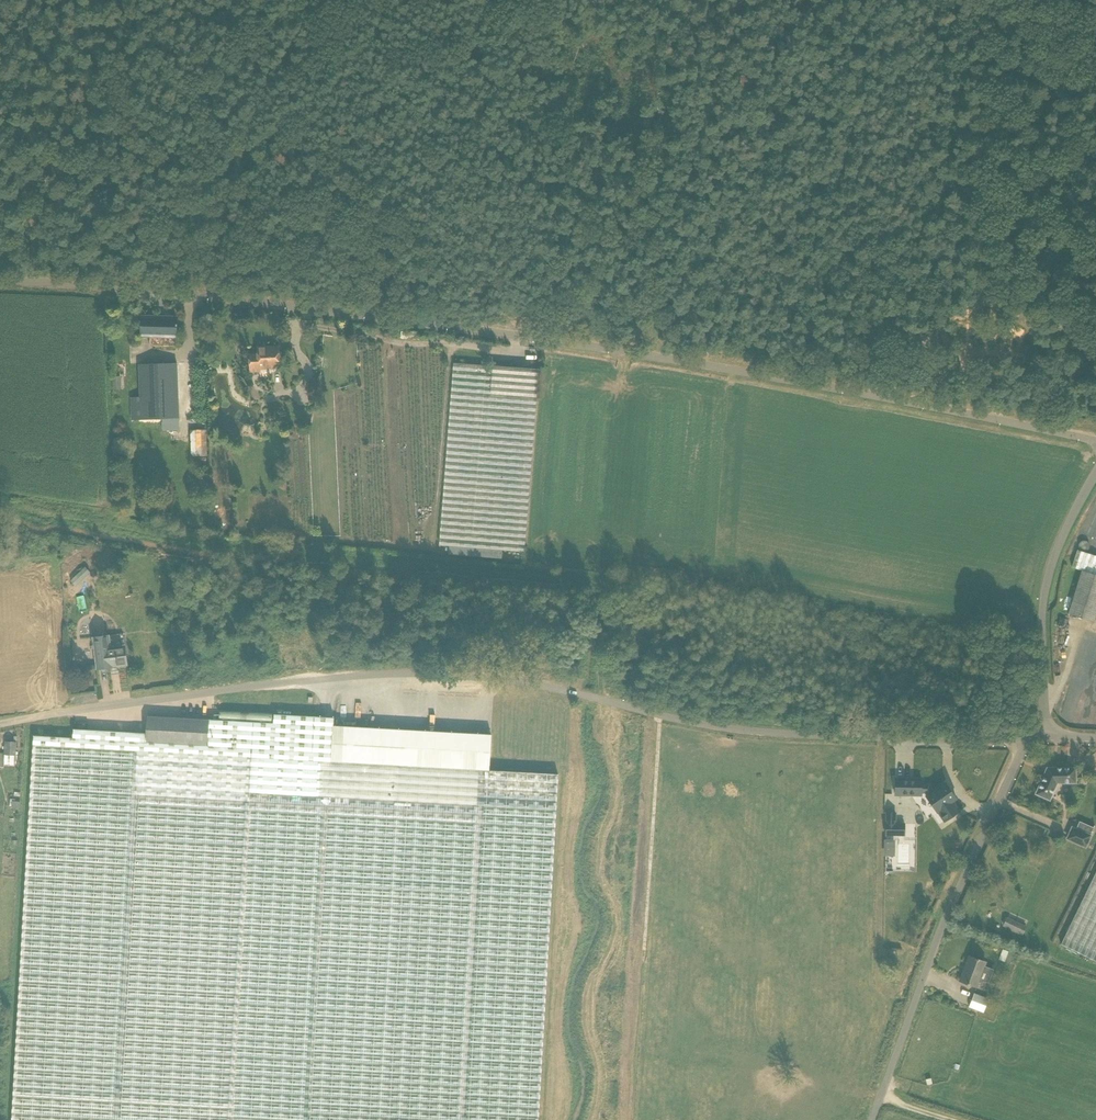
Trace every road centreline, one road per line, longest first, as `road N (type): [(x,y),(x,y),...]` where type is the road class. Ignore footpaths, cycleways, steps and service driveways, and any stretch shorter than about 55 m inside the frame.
road 1 (unclassified): [(1095,442),(554,341),(106,285),(0,281)]
road 2 (unclassified): [(0,725),(338,677),(433,672),(528,682),(705,725),(1028,737)]
road 3 (unclassified): [(871,1119),(943,922),(1028,737)]
road 4 (unclassified): [(1044,736),(1048,571),(1095,474)]

